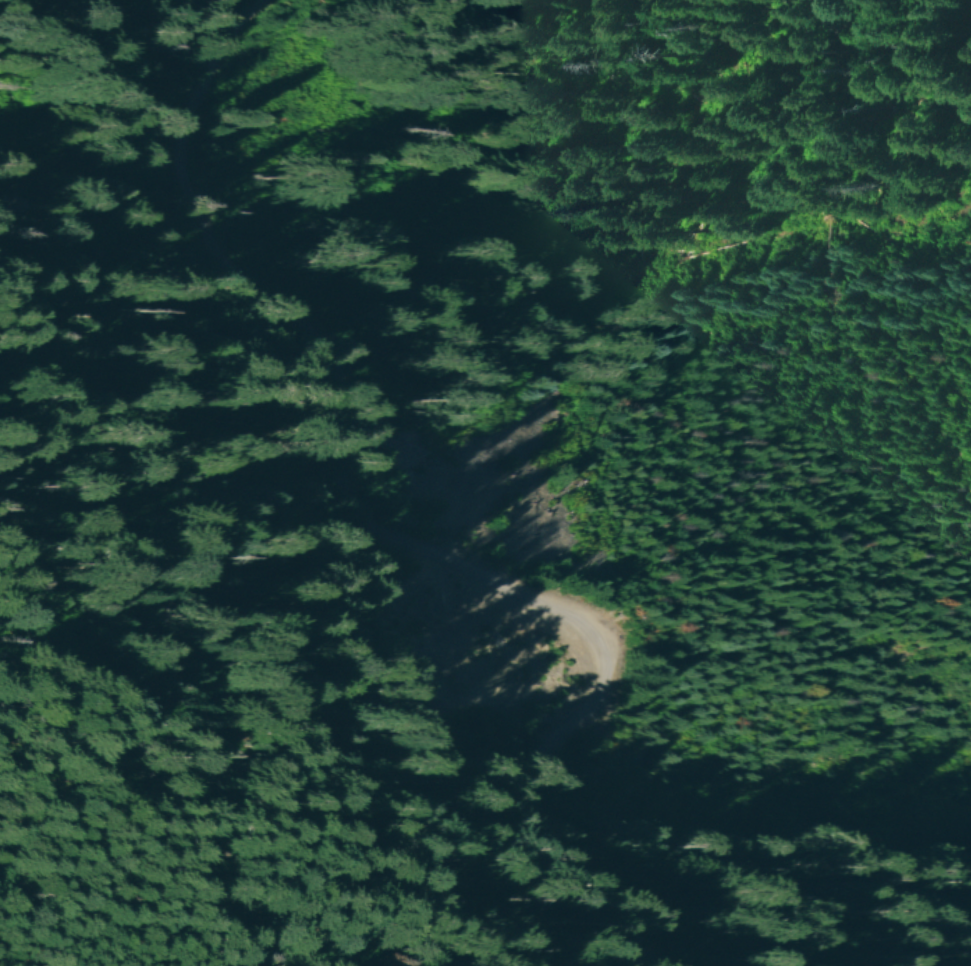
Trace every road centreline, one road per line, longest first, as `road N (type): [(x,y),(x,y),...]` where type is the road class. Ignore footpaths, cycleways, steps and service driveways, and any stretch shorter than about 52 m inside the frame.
road 1 (residential): [(647,965),(546,861),(529,831),(522,796),(531,767),(586,706),(593,683),(572,626),(546,606),(372,533),(348,507),(336,483),(325,377),(301,338),(228,270),(177,175),(177,138),(195,89),(219,46),(261,0)]

